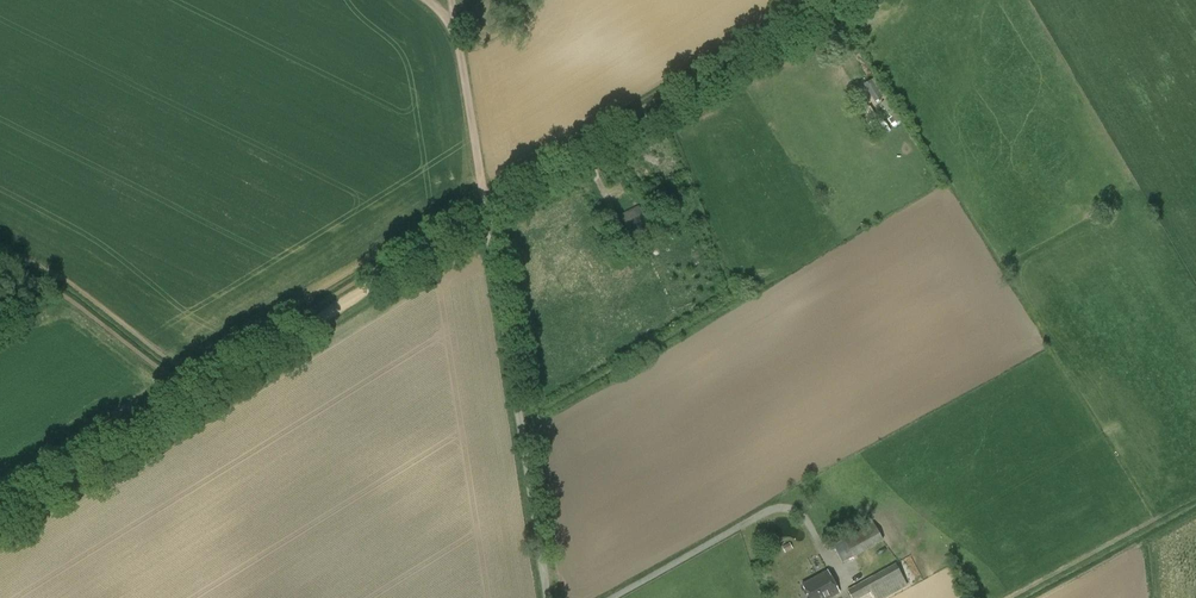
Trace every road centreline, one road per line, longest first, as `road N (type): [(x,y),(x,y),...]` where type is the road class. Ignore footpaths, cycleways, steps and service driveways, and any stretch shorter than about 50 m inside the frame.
road 1 (track): [(0,517),(488,214)]
road 2 (unclassified): [(488,214),(845,0)]
road 3 (unclassified): [(550,597),(488,214)]
road 4 (unclassified): [(451,0),(488,214)]

